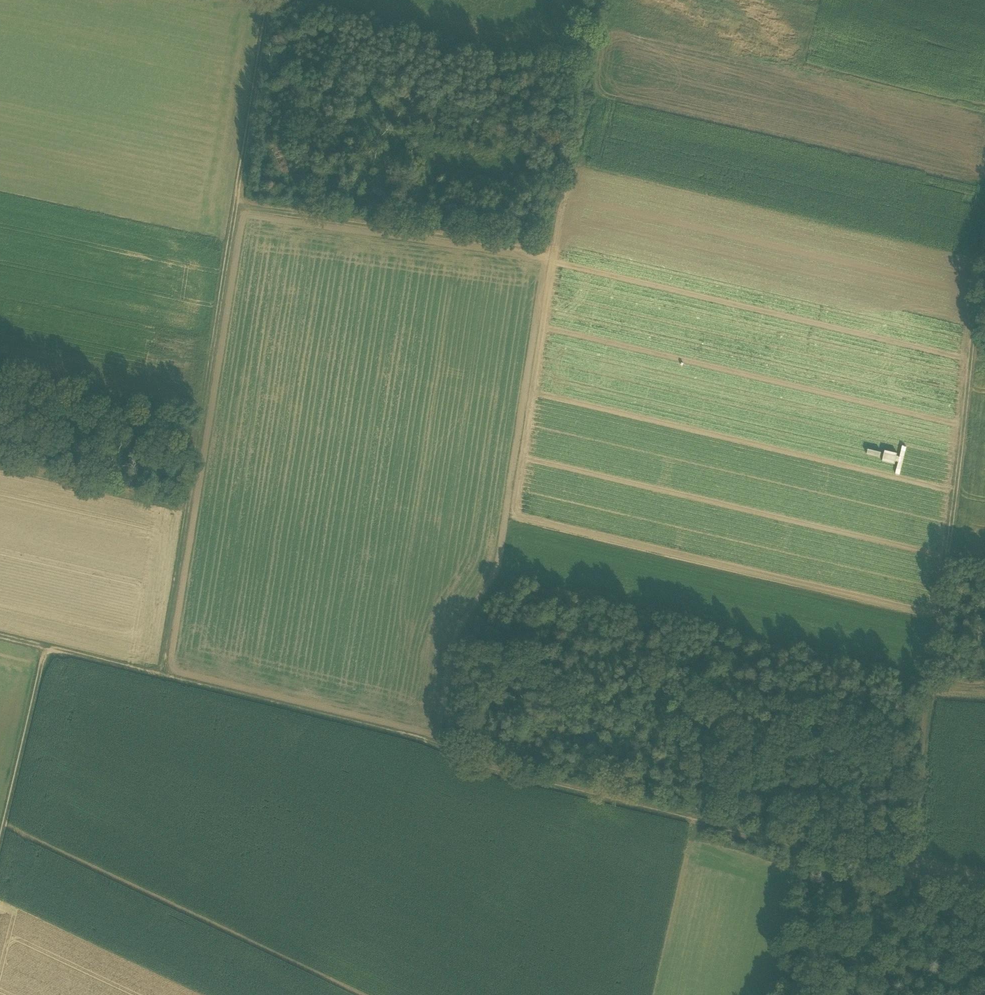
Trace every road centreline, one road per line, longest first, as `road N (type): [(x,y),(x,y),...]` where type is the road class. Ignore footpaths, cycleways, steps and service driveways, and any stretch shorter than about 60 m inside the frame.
road 1 (track): [(271,0),(158,677),(907,875)]
road 2 (track): [(907,875),(984,272)]
road 3 (track): [(238,204),(540,247)]
road 4 (track): [(45,649),(0,834)]
road 5 (track): [(0,637),(158,677)]
road 6 (track): [(839,859),(816,910),(801,994)]

